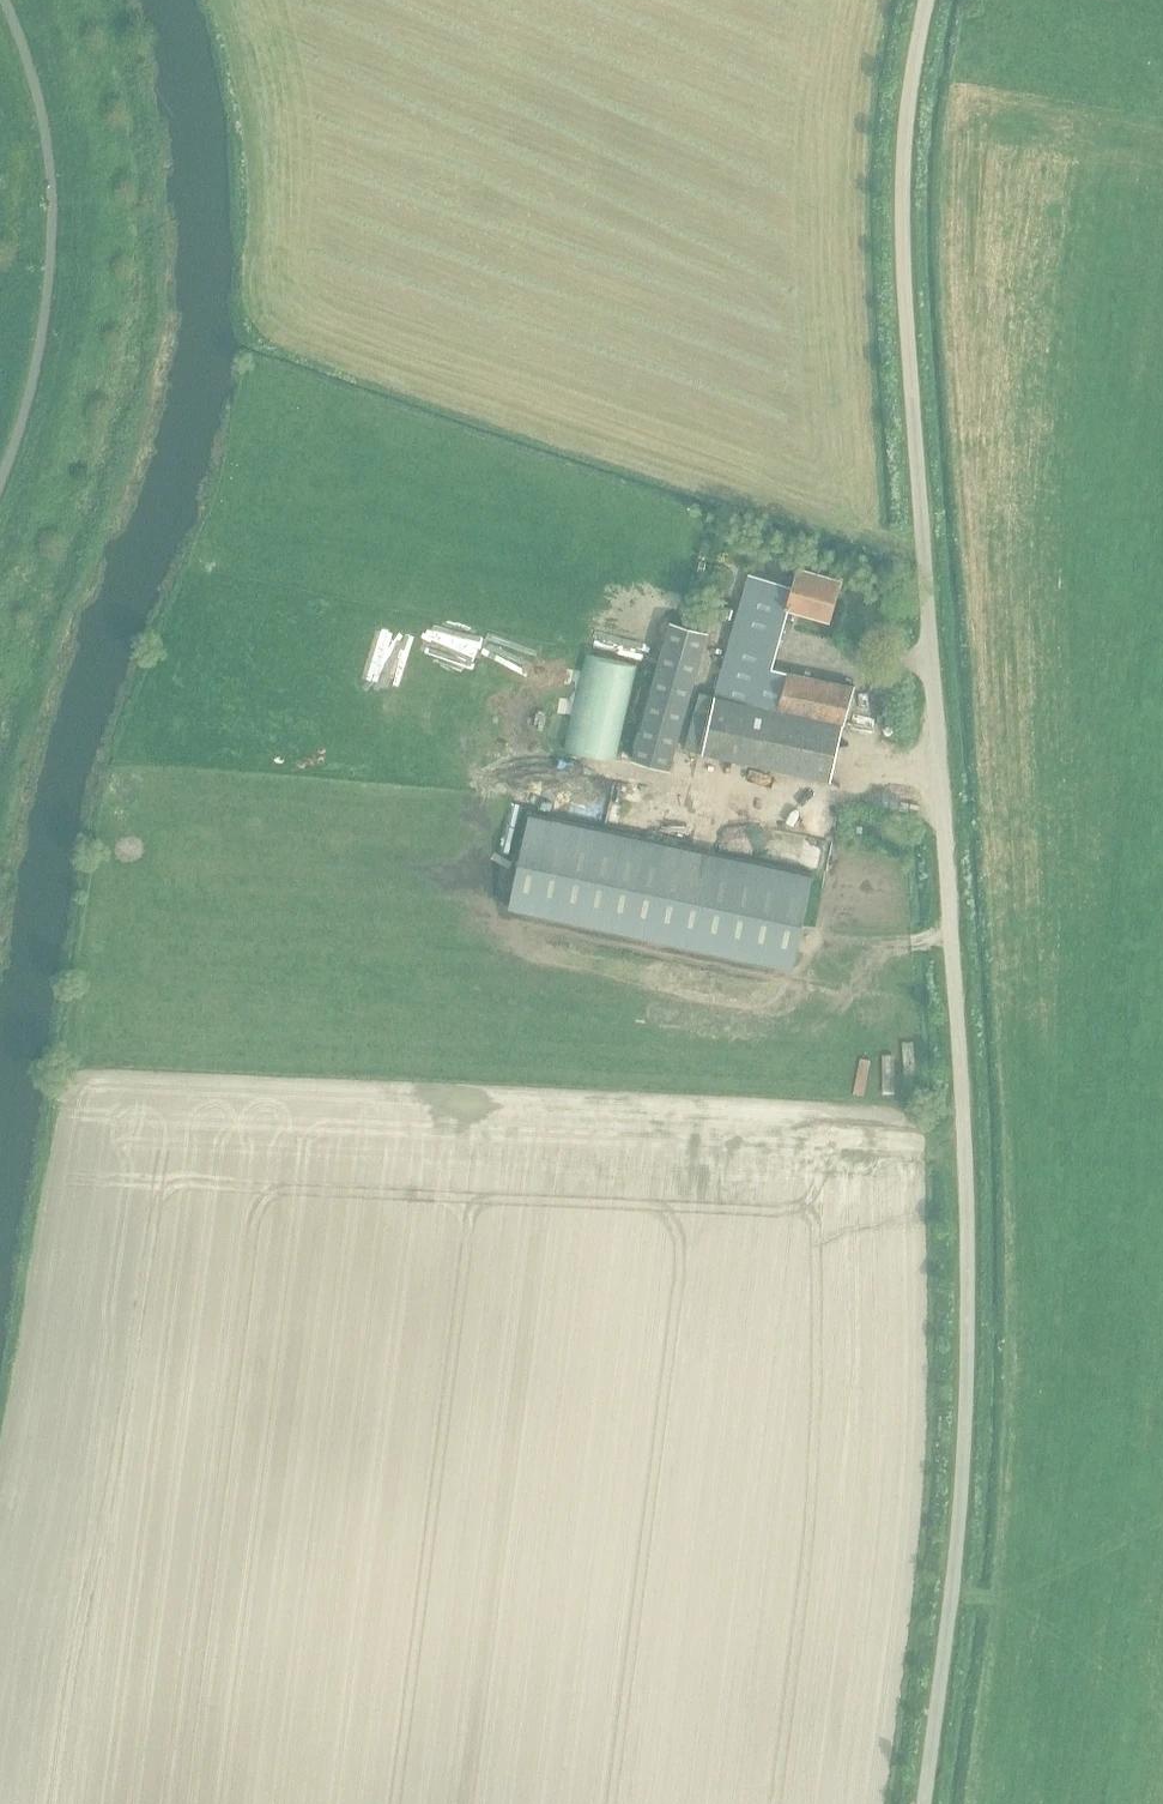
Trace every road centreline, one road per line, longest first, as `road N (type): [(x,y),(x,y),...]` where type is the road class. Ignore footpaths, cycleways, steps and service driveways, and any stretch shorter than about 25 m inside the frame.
road 1 (unclassified): [(910,1803),(943,1539),(948,1273),(869,257),(906,0)]
road 2 (unclassified): [(0,476),(39,347),(55,217),(49,144),(5,0)]

